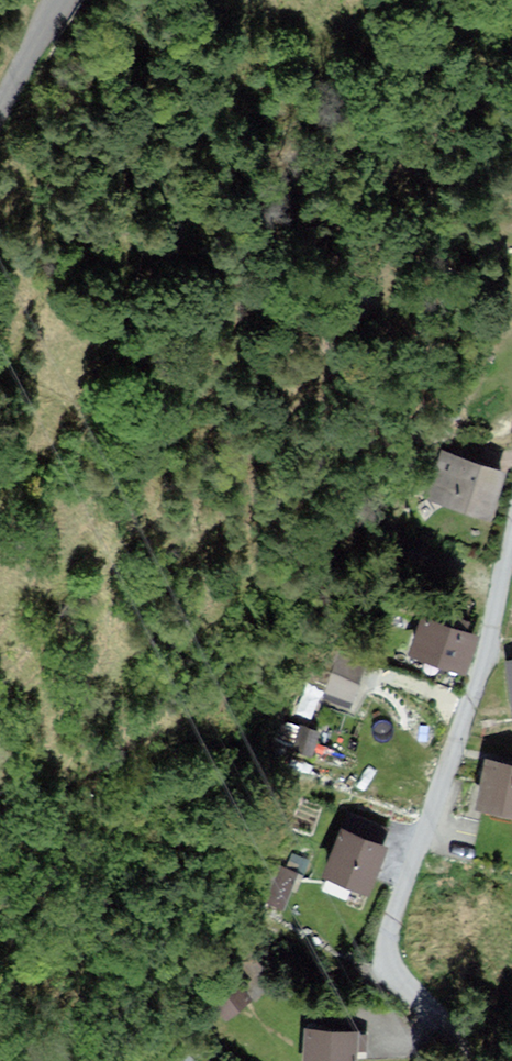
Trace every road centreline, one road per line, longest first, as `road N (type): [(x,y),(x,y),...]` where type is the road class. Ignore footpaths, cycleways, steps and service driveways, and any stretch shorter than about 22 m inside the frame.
road 1 (residential): [(460,1060),(387,962),(472,709),(511,554)]
road 2 (unclassified): [(0,111),(60,0)]

